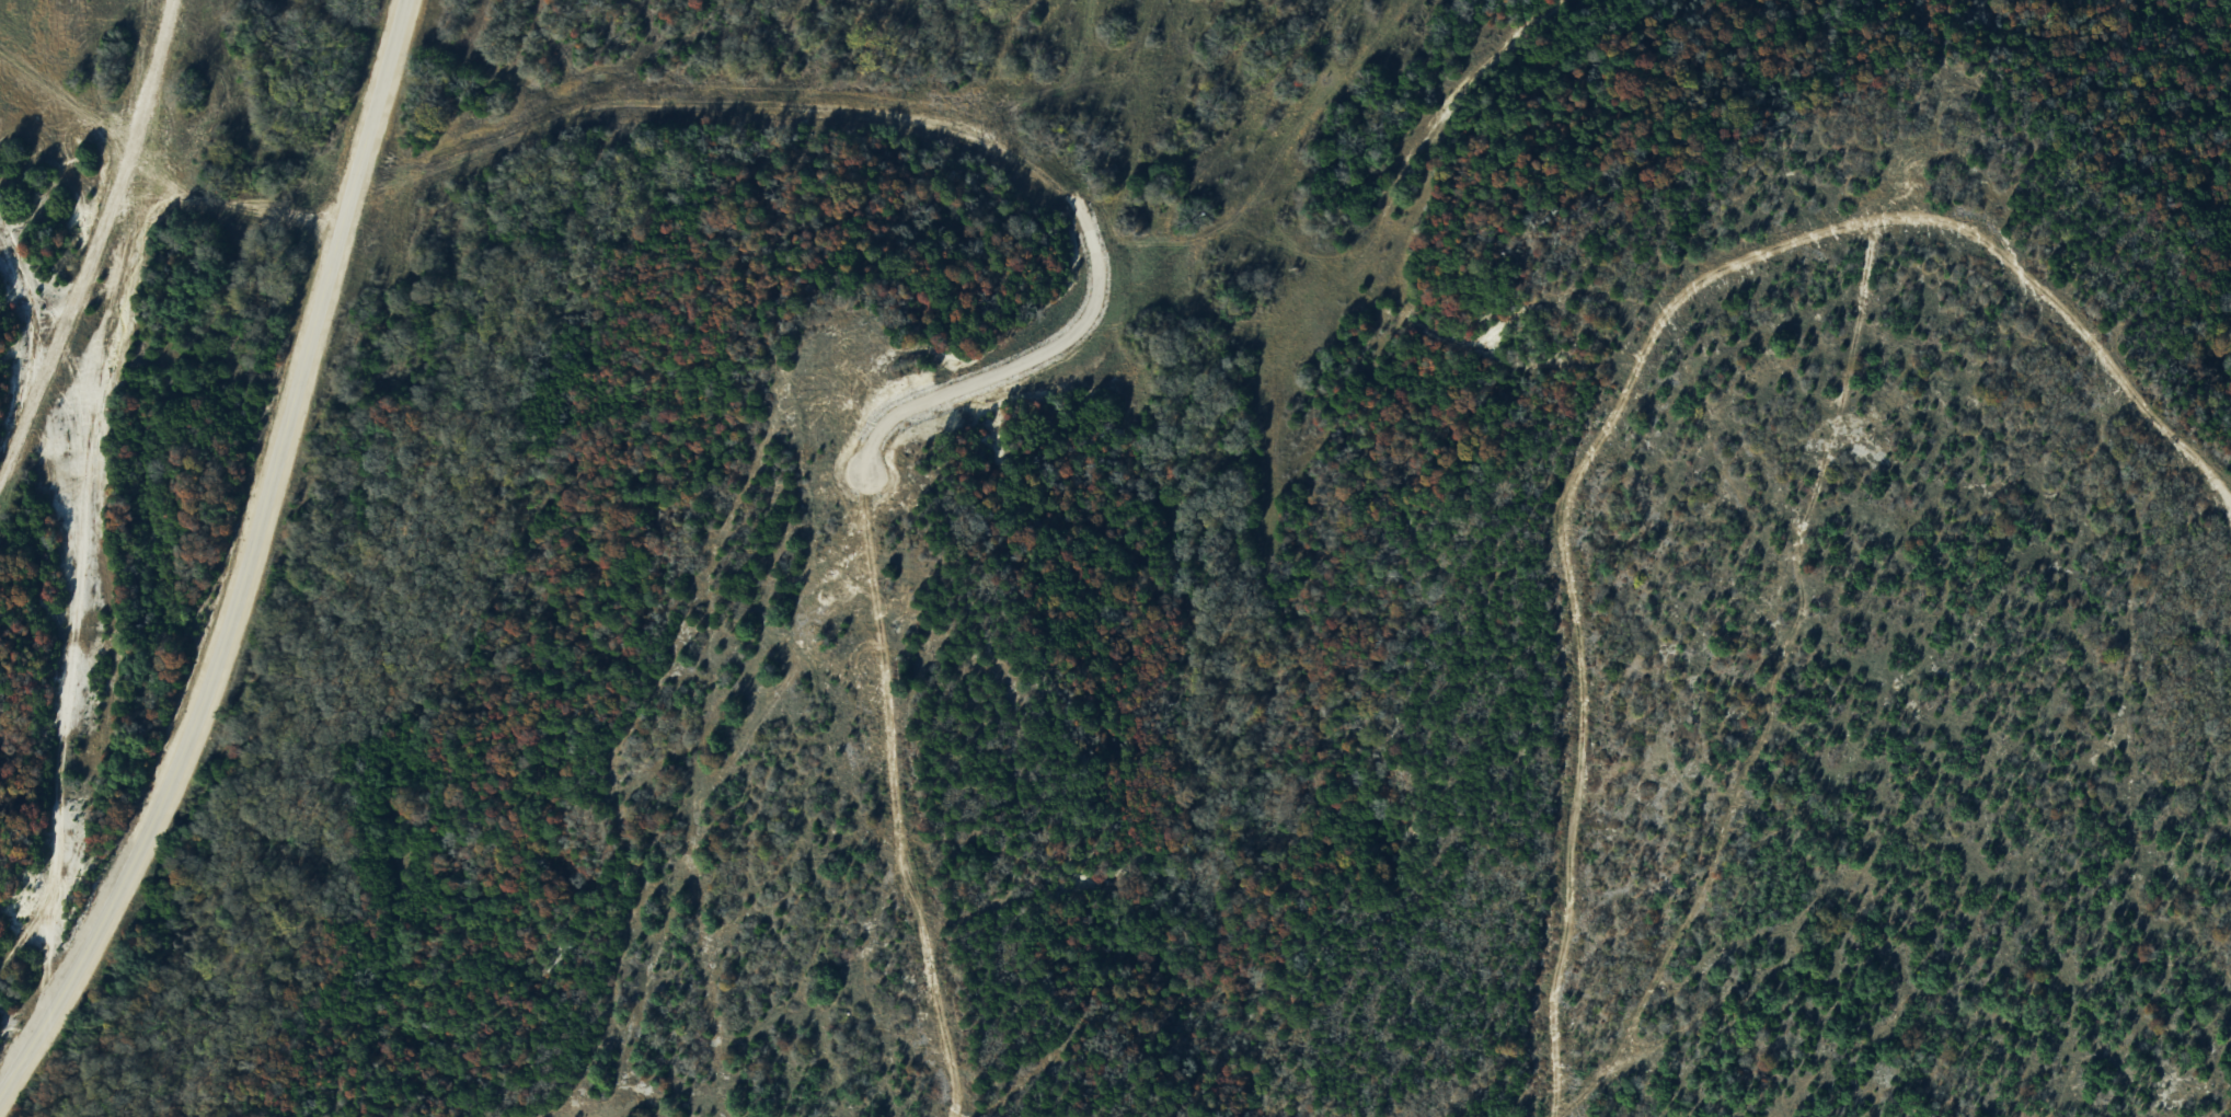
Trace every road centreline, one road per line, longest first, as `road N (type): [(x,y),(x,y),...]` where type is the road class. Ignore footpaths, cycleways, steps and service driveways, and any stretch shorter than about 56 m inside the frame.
road 1 (tertiary): [(0,1097),(58,1003),(199,716),(406,0)]

